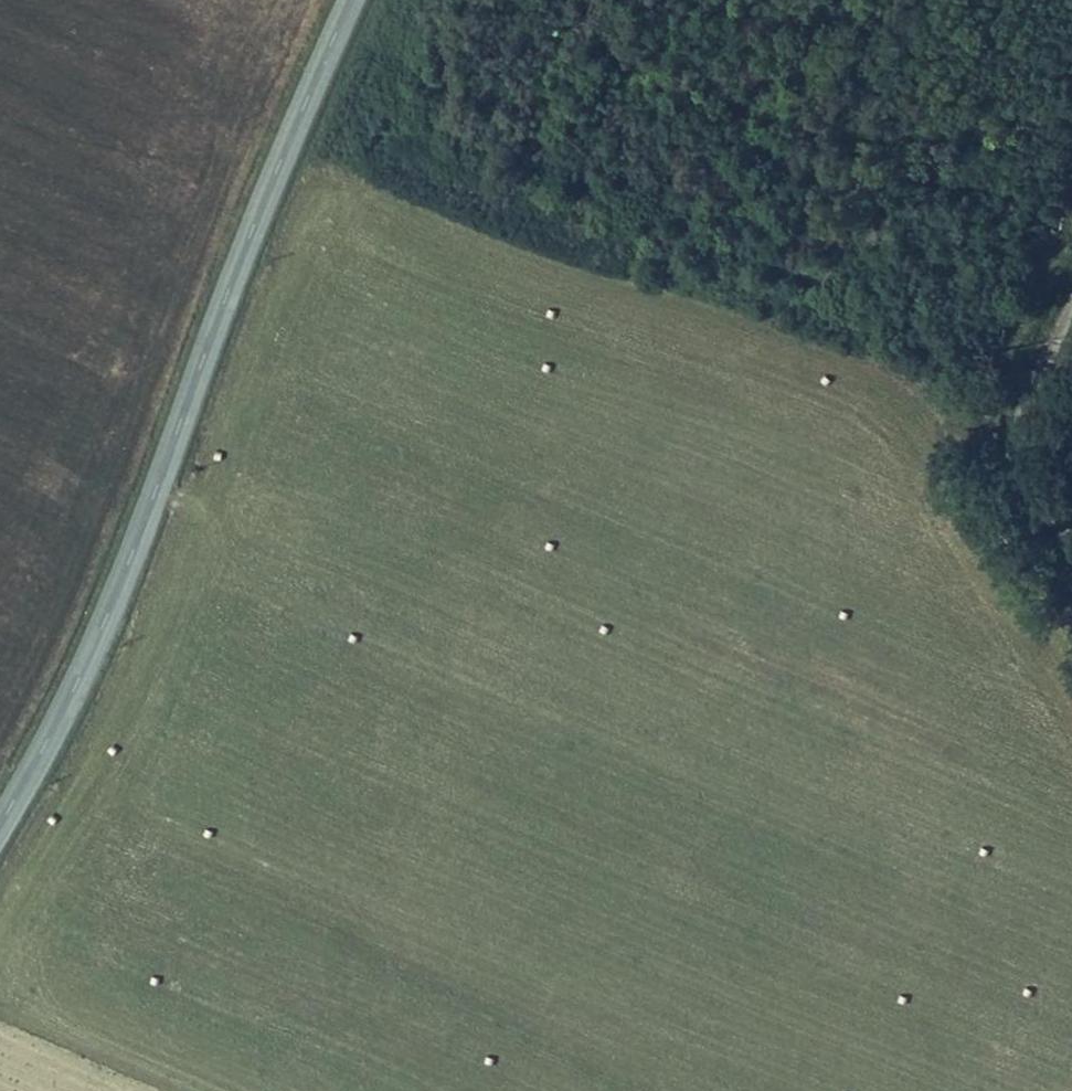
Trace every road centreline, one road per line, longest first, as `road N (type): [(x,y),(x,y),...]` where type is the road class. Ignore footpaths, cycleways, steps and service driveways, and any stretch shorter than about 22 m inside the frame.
road 1 (tertiary): [(352,0),(83,675),(0,825)]
road 2 (unclassified): [(1071,313),(1023,416),(1071,493)]

